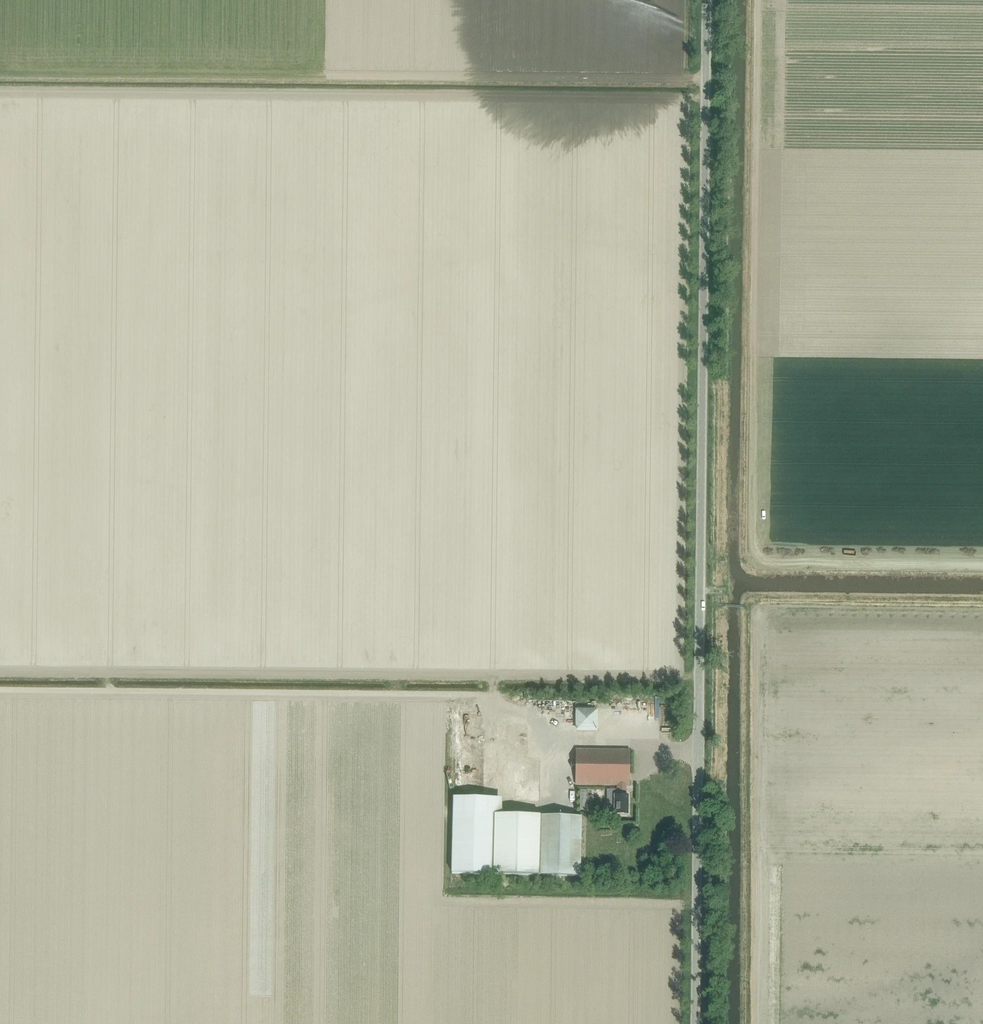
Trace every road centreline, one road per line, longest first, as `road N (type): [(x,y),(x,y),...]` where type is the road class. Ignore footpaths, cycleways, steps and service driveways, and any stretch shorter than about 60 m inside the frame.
road 1 (unclassified): [(695,1023),(707,0)]

